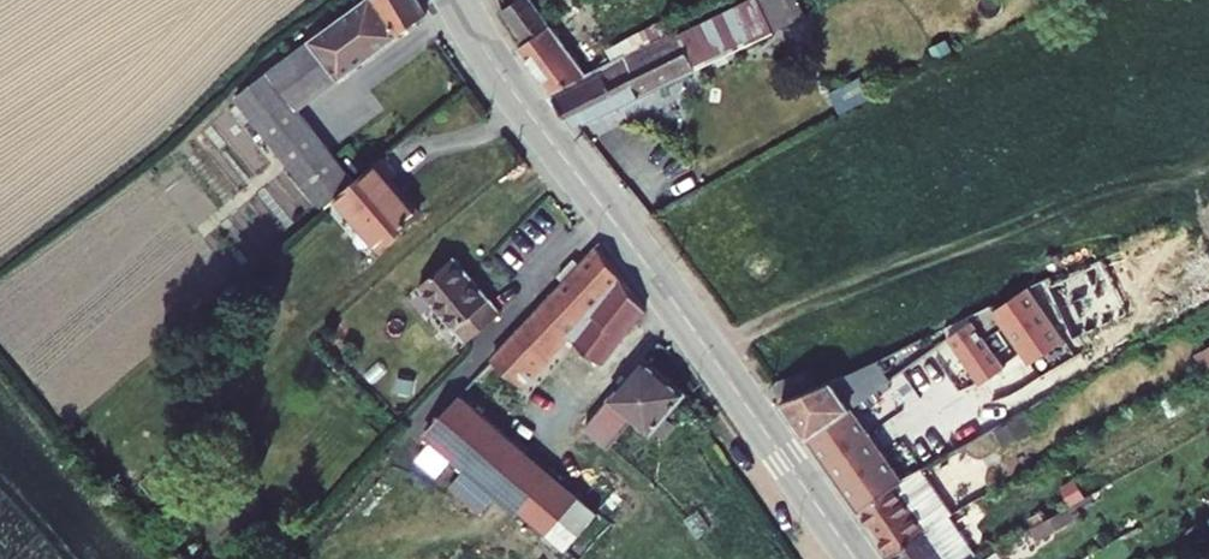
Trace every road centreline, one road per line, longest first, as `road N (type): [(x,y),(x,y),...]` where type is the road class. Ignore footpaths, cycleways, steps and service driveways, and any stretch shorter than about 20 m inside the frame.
road 1 (secondary): [(855,558),(498,76),(455,0)]

